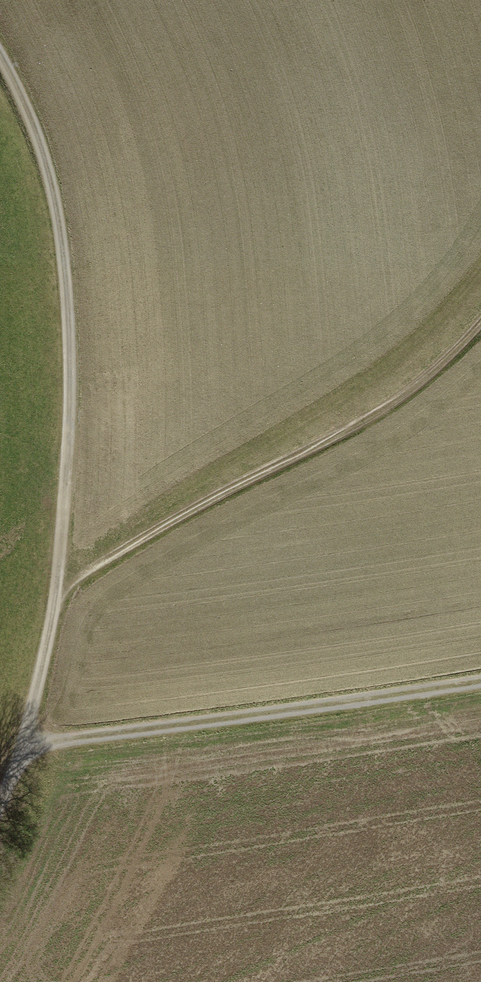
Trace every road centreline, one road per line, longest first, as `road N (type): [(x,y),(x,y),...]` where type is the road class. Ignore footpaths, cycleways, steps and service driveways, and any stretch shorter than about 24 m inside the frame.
road 1 (track): [(0,56),(54,186),(72,375),(56,594),(0,807)]
road 2 (track): [(480,325),(400,399),(56,594)]
road 3 (track): [(22,745),(480,681)]

